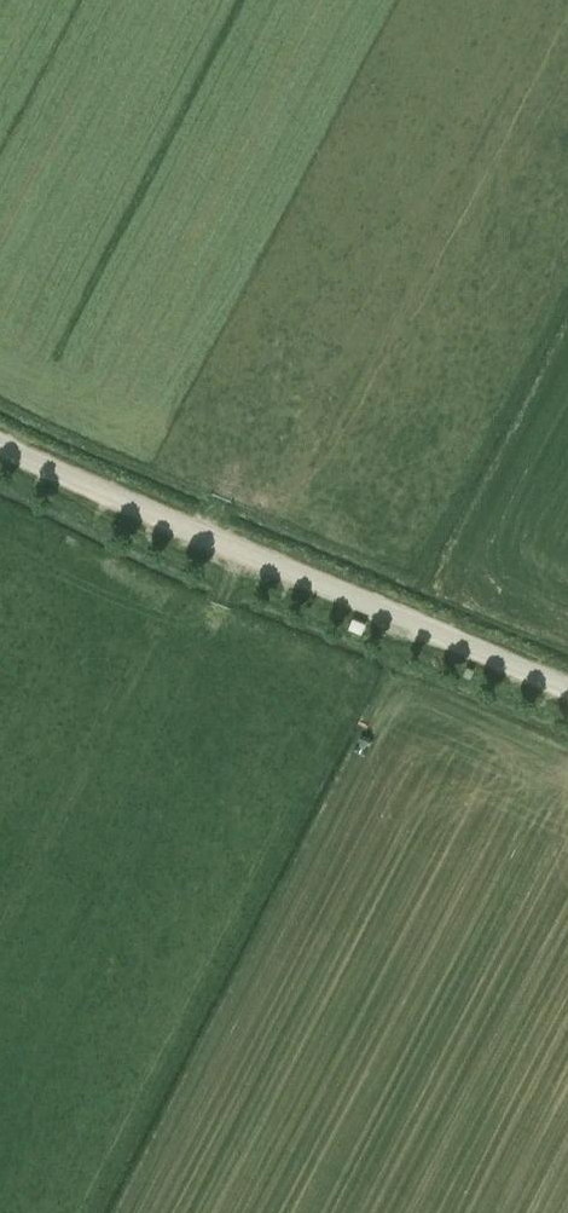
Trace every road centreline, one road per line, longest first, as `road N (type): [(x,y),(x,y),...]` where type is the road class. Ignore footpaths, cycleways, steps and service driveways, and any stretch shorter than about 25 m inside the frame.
road 1 (unclassified): [(567,693),(326,593),(0,442)]

